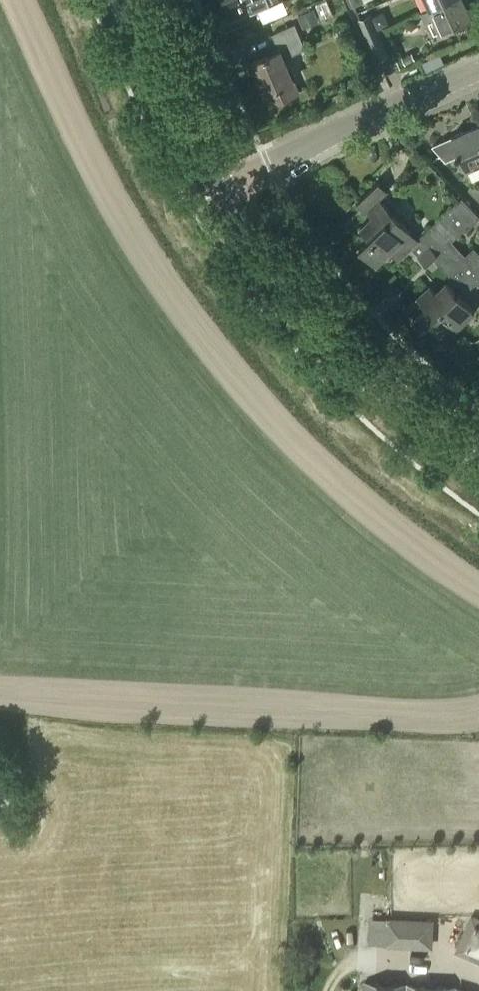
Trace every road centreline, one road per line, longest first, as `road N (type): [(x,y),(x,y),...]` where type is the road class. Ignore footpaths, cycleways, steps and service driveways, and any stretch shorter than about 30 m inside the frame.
road 1 (secondary): [(478,462),(373,377),(261,257),(219,195)]
road 2 (residential): [(219,195),(267,163),(478,66)]
road 3 (secondary): [(219,195),(128,0)]

